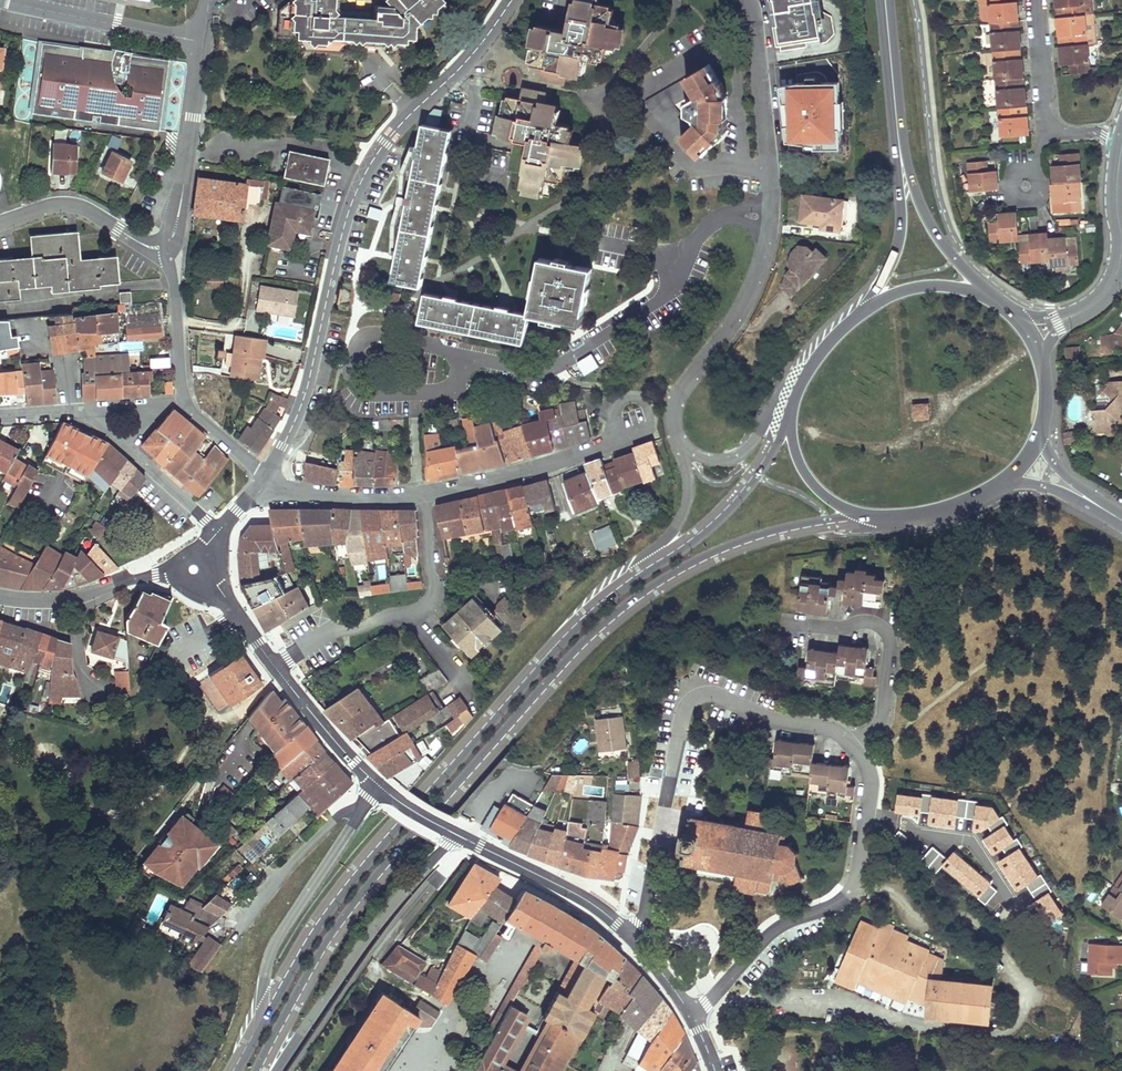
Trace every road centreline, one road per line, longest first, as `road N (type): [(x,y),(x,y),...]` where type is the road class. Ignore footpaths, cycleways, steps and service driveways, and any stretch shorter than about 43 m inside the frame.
road 1 (secondary): [(260,1070),(348,918),(583,650),(677,575),(749,543),(867,517)]
road 2 (residential): [(628,934),(645,918),(681,723),(692,701),(719,697),(765,718),(828,729),(853,746),(871,782),(854,888),(775,929),(692,1016)]
road 3 (secondary): [(644,570),(558,643),(377,847),(261,1021)]
road 4 (residential): [(269,476),(307,386),(344,227),(370,165),(513,0)]
road 5 (residential): [(722,218),(660,301),(552,367),(465,356)]
road 6 (residential): [(277,1070),(381,921),(455,834)]
road 7 (residential): [(423,496),(435,602),(336,632),(275,667)]
road 8 (residential): [(378,786),(273,949),(261,1021)]
road 9 (residential): [(203,42),(173,262)]
road 10 (secondary): [(791,409),(730,505),(644,570)]
road 11 (residential): [(766,247),(743,308),(679,398),(680,442)]
road 12 (residential): [(1033,0),(1045,118),(1059,131),(1103,135),(1120,157)]
road 13 (residential): [(619,433),(603,449),(544,468),(423,496)]
road 14 (residential): [(0,0),(203,42)]
road 15 (residential): [(465,356),(460,380),(446,391),(362,389),(352,375),(358,346),(389,336)]
road 16 (residential): [(455,834),(588,901),(628,934)]
road 17 (residential): [(0,597),(65,599),(194,570)]
road 18 (residential): [(173,262),(74,205),(0,223)]
road 19 (residential): [(749,0),(771,187)]
road 20 (unclassified): [(1070,316),(1099,300),(1119,265),(1120,157)]
road 21 (secondary): [(993,297),(930,225),(899,146)]
road 22 (secondary): [(899,146),(898,244),(856,313)]
road 23 (residential): [(800,376),(738,456),(714,460),(680,442)]
road 24 (residential): [(423,496),(302,494),(269,476)]
road 25 (residential): [(275,667),(378,786)]
road 26 (secondary): [(886,0),(899,146)]
road 27 (secondary): [(993,297),(920,286),(856,313)]
road 28 (secondary): [(791,409),(794,446),(809,479),(867,517)]
road 29 (residential): [(680,442),(683,511),(644,570)]
road 30 (secondary): [(867,517),(946,508),(1001,484)]
road 31 (residential): [(173,262),(184,401)]
road 32 (residential): [(194,570),(216,585),(275,667)]
road 33 (residential): [(217,532),(125,445)]

